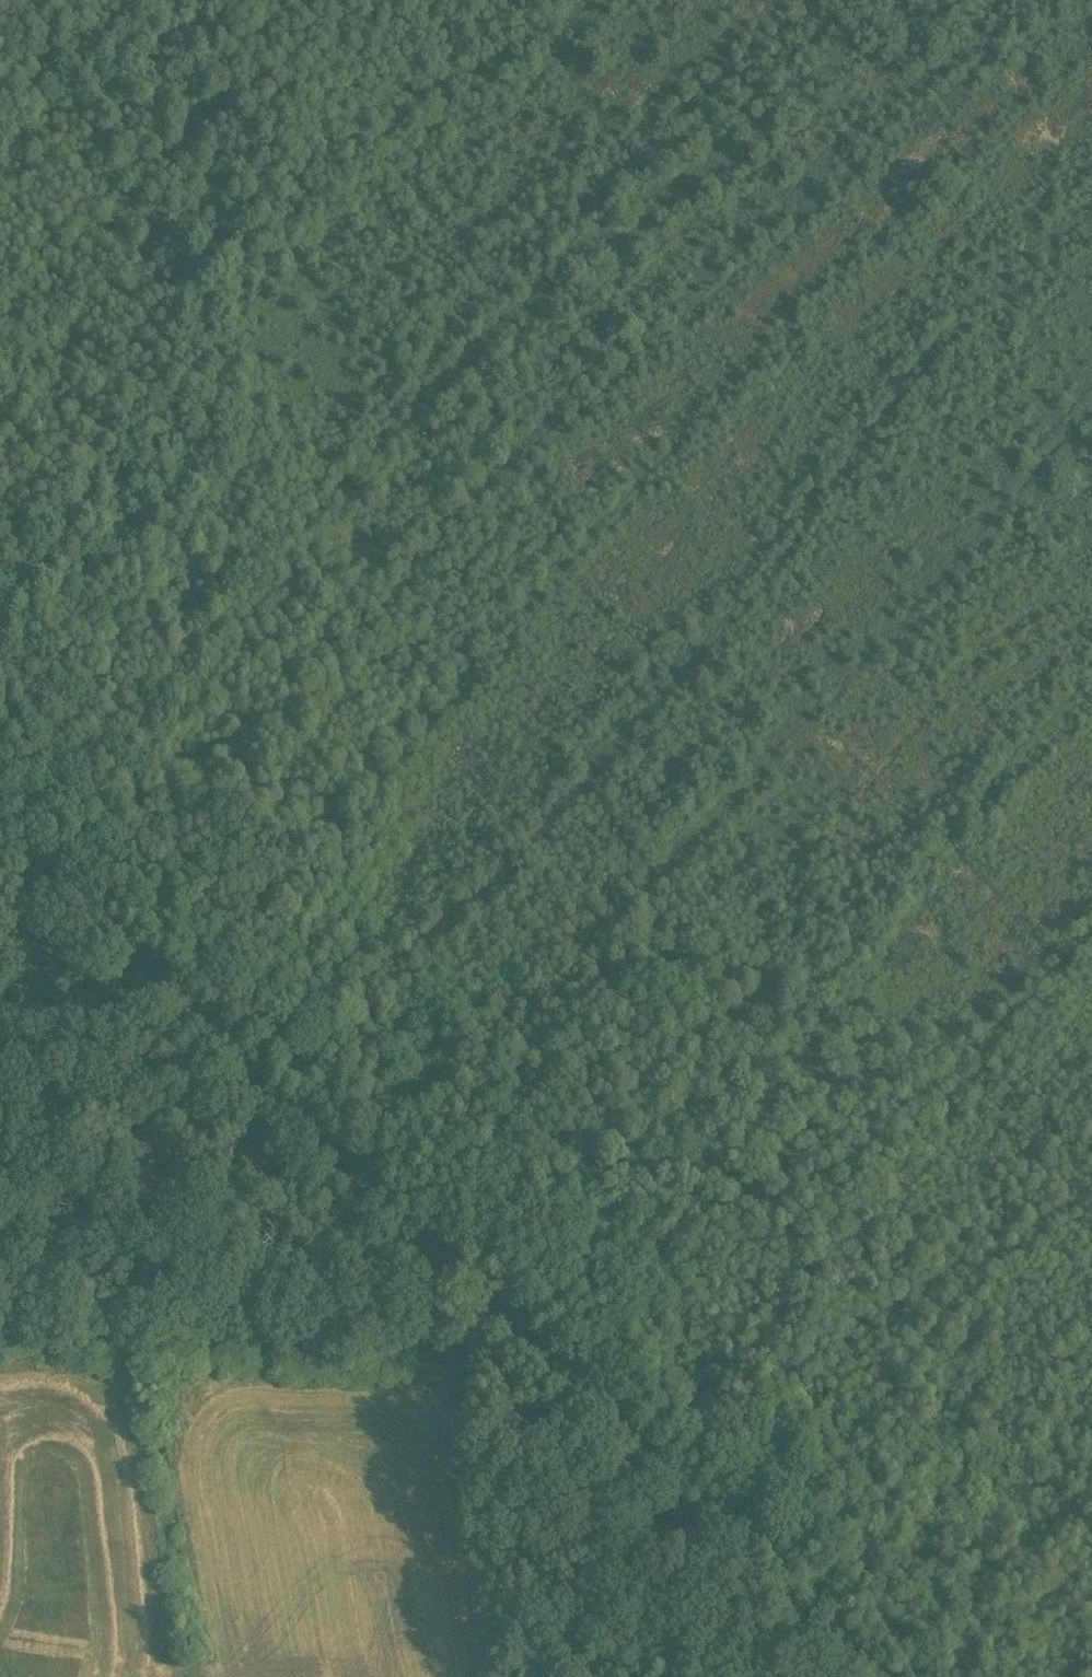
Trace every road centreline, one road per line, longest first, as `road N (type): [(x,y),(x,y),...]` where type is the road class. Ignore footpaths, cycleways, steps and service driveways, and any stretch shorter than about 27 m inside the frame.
road 1 (track): [(511,1336),(399,1354),(0,1343)]

